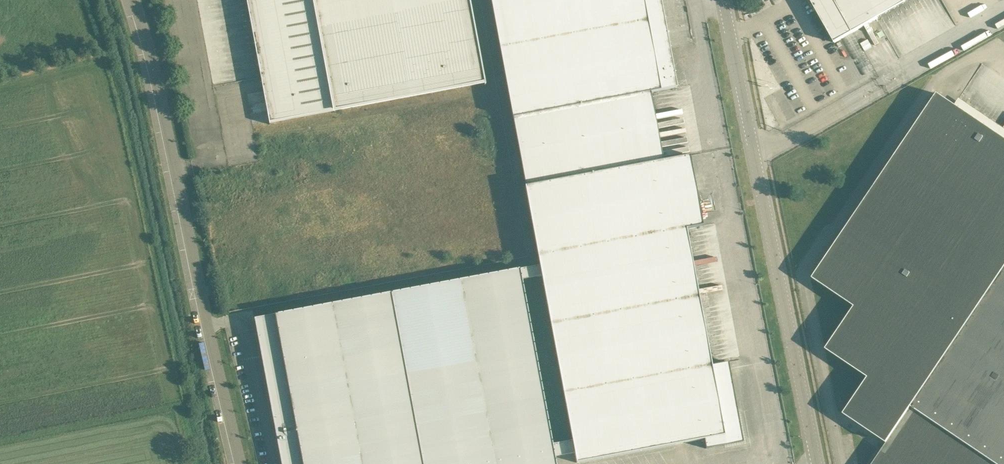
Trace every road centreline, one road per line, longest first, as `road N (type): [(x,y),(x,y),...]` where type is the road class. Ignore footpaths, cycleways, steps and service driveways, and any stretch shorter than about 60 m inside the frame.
road 1 (unclassified): [(240,463),(131,0)]
road 2 (unclassified): [(819,463),(726,0)]

